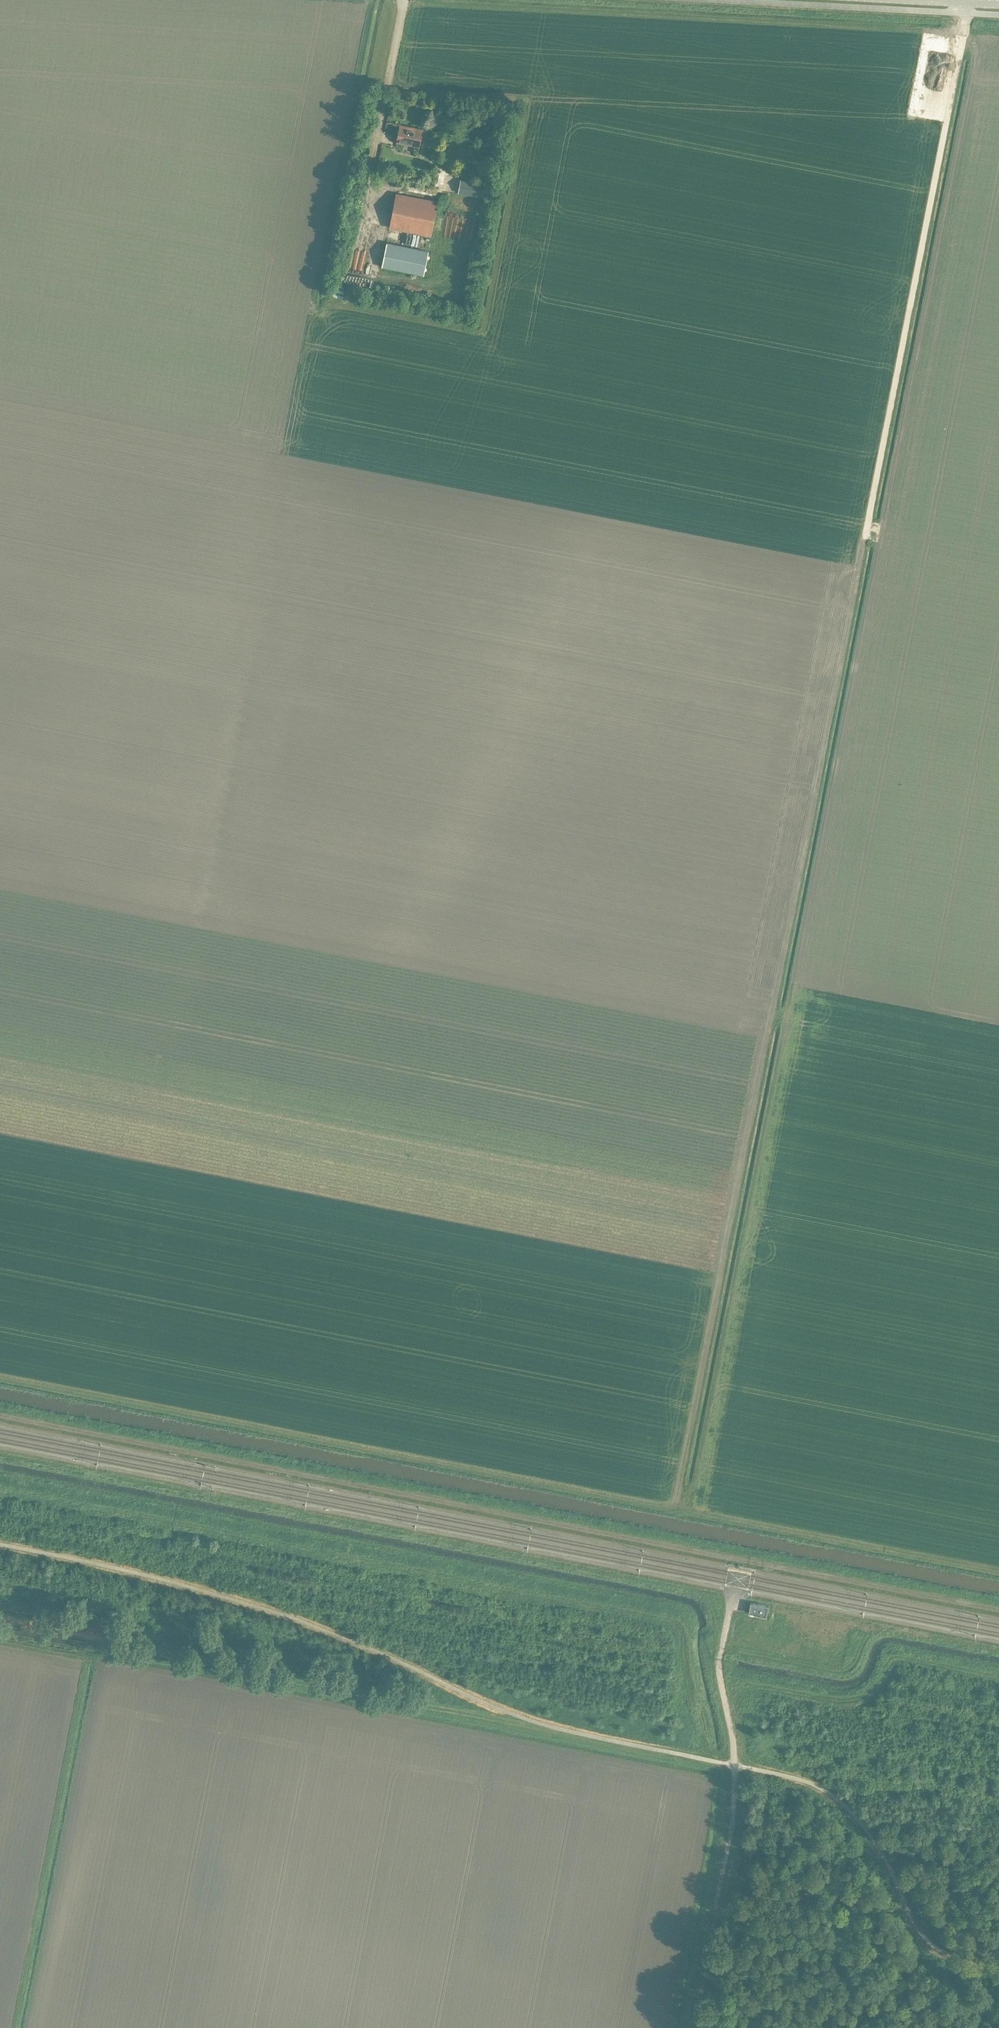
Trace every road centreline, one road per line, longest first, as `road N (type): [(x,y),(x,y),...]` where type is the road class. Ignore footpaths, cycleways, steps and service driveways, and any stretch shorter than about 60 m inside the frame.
road 1 (unclassified): [(692,2027),(735,1766)]

